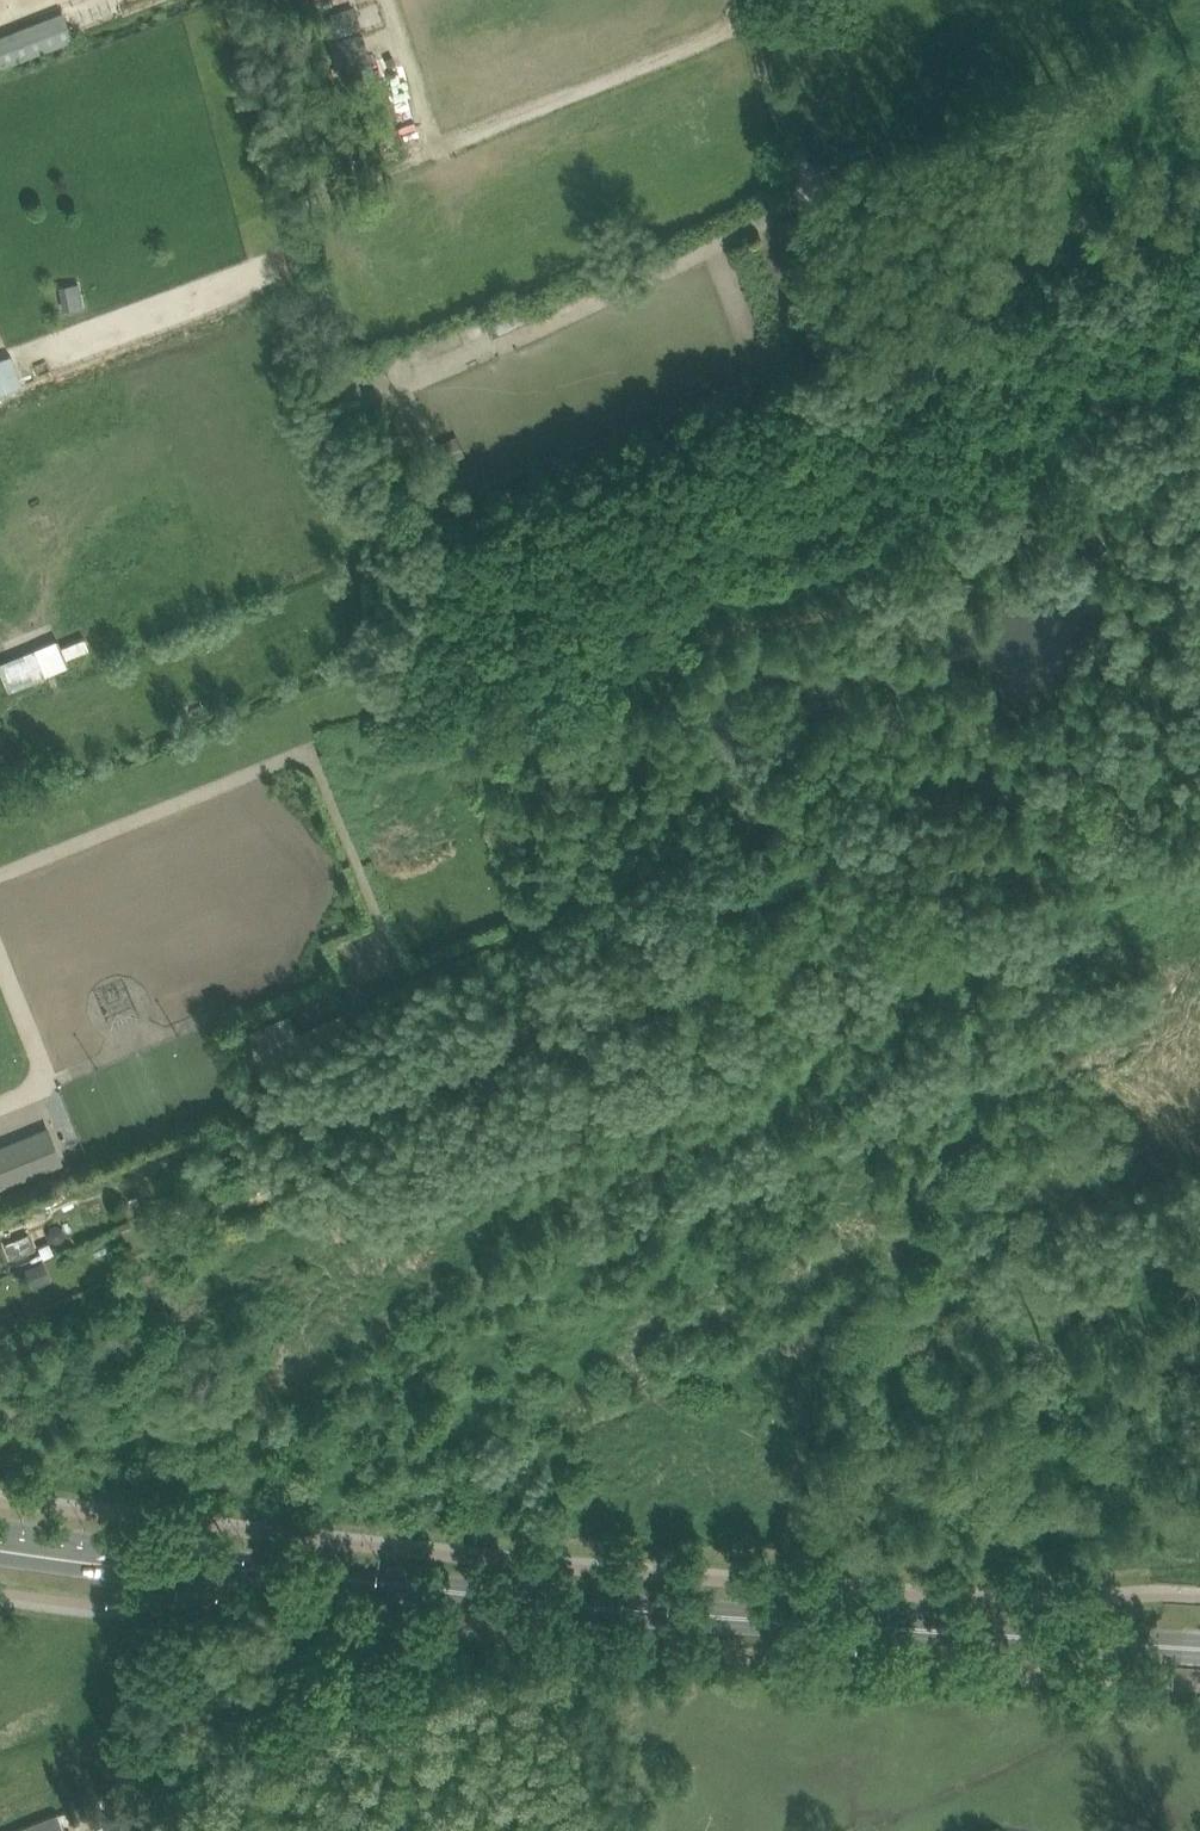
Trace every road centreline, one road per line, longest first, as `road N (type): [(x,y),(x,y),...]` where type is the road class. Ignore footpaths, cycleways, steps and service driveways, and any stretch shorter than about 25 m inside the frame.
road 1 (tertiary): [(1199,1648),(591,1611),(0,1535)]
road 2 (track): [(866,184),(826,172),(777,76),(761,0)]

